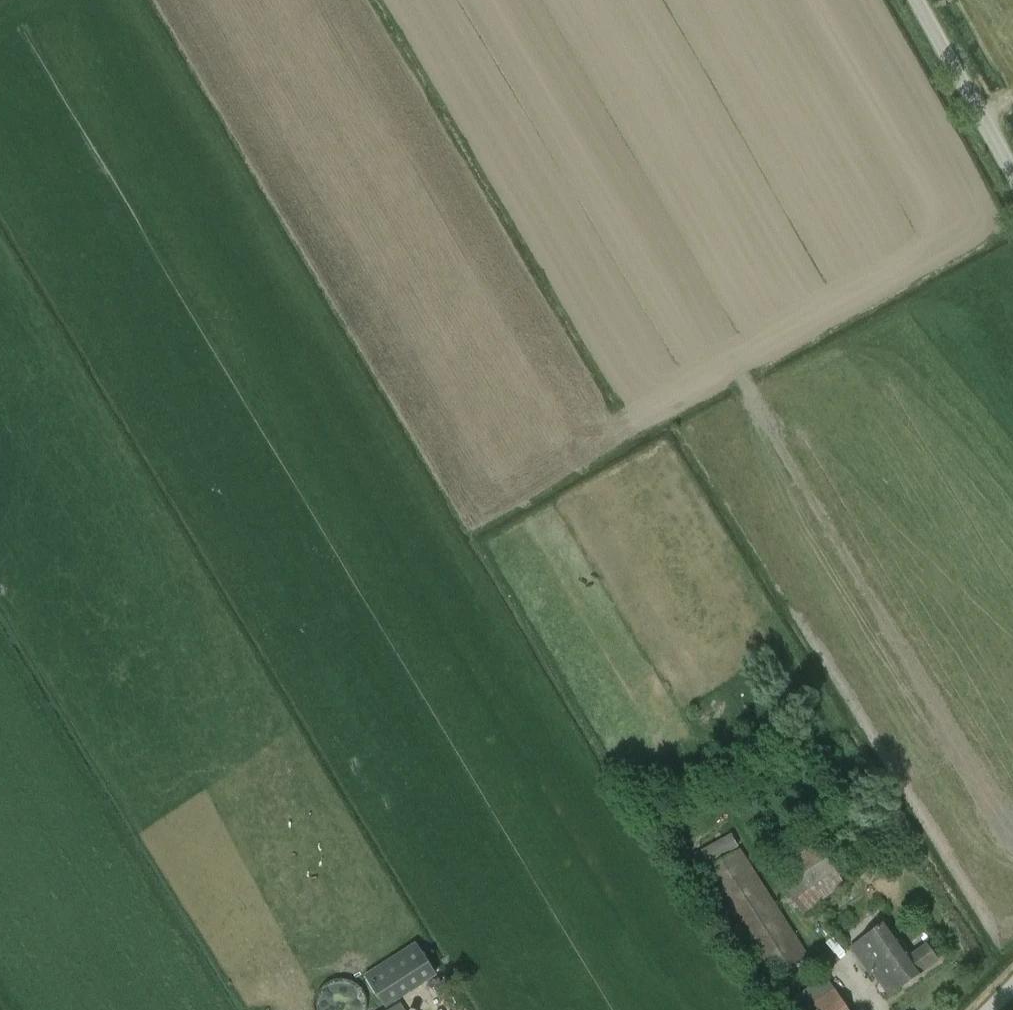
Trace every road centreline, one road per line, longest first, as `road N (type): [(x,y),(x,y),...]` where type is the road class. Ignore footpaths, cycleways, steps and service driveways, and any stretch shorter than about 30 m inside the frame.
road 1 (unclassified): [(1012,207),(897,0)]

